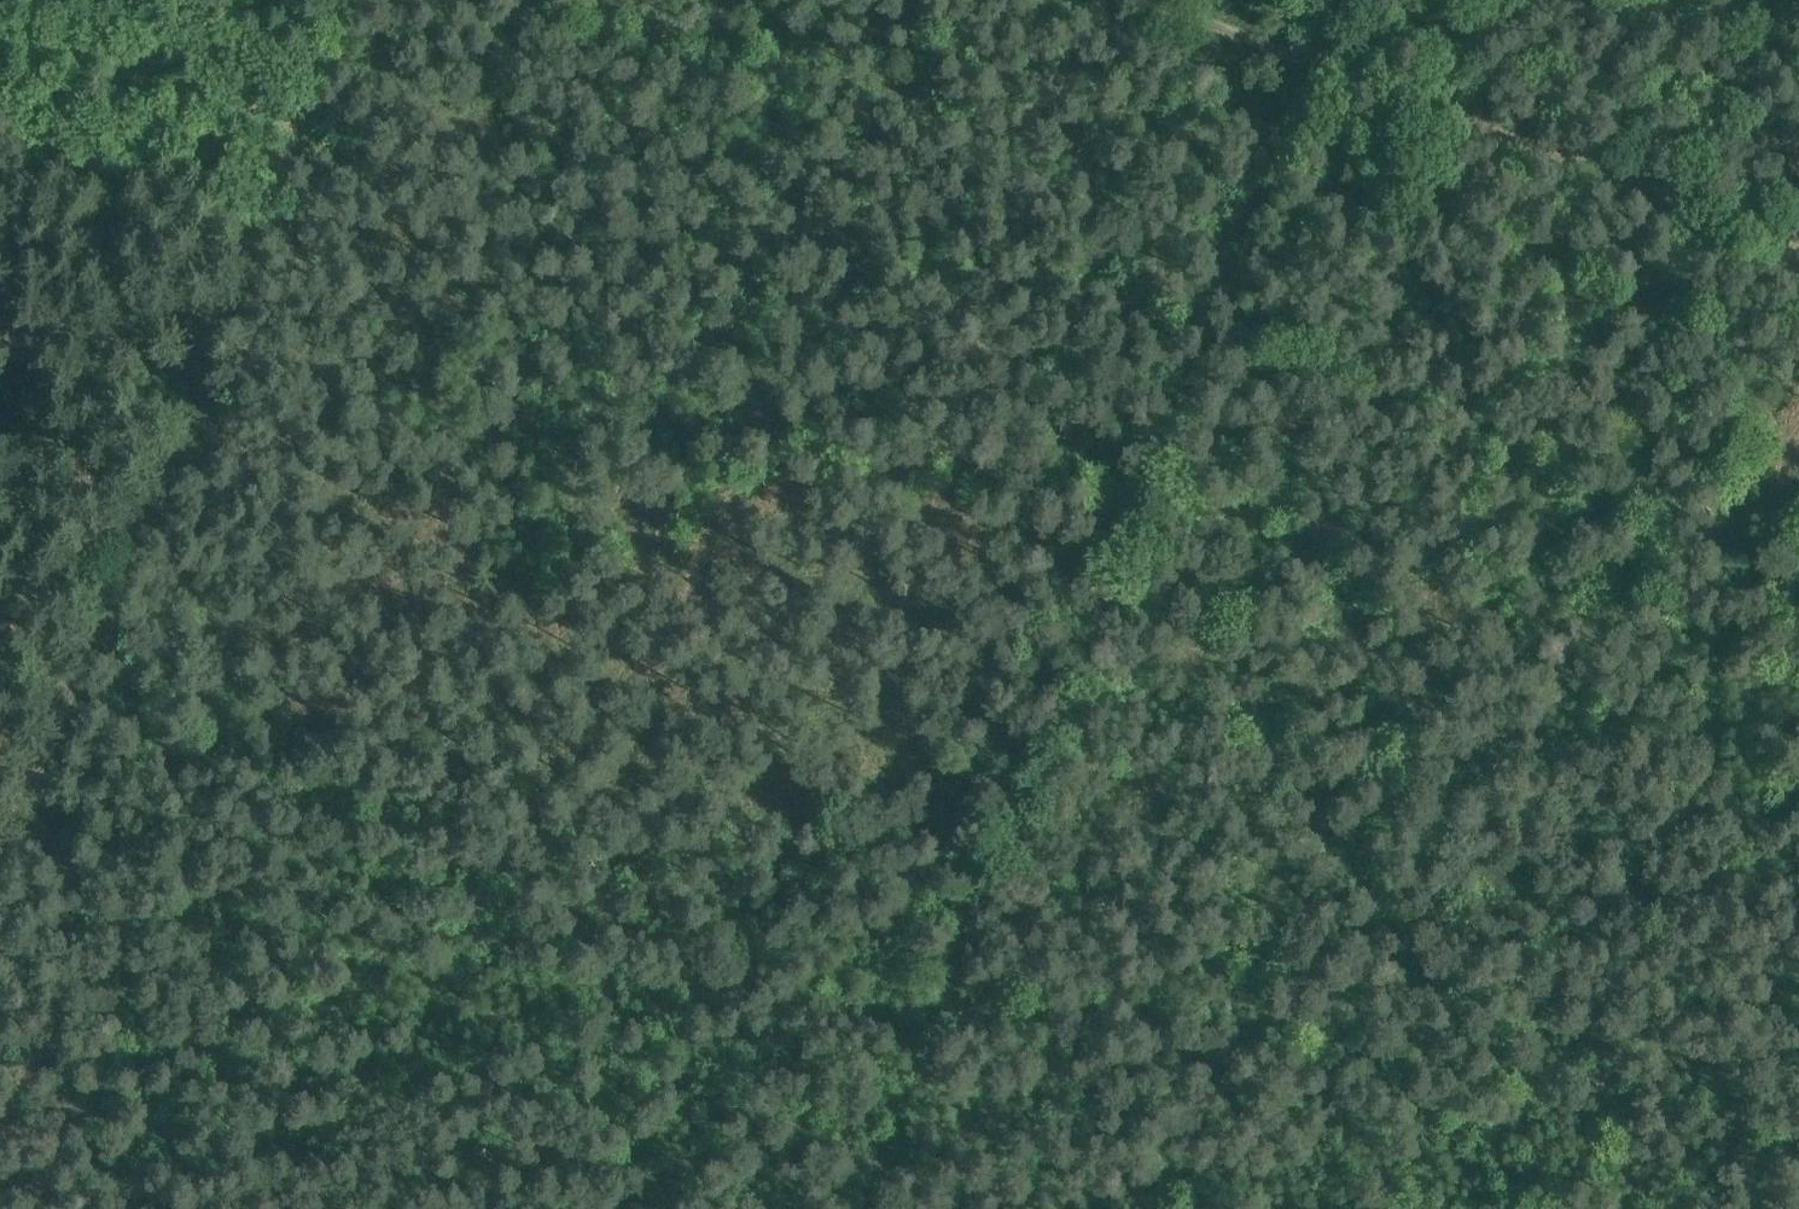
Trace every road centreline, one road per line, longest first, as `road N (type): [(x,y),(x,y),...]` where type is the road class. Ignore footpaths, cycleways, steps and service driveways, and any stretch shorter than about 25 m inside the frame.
road 1 (track): [(855,1208),(1337,0)]
road 2 (track): [(1798,236),(1175,0)]

